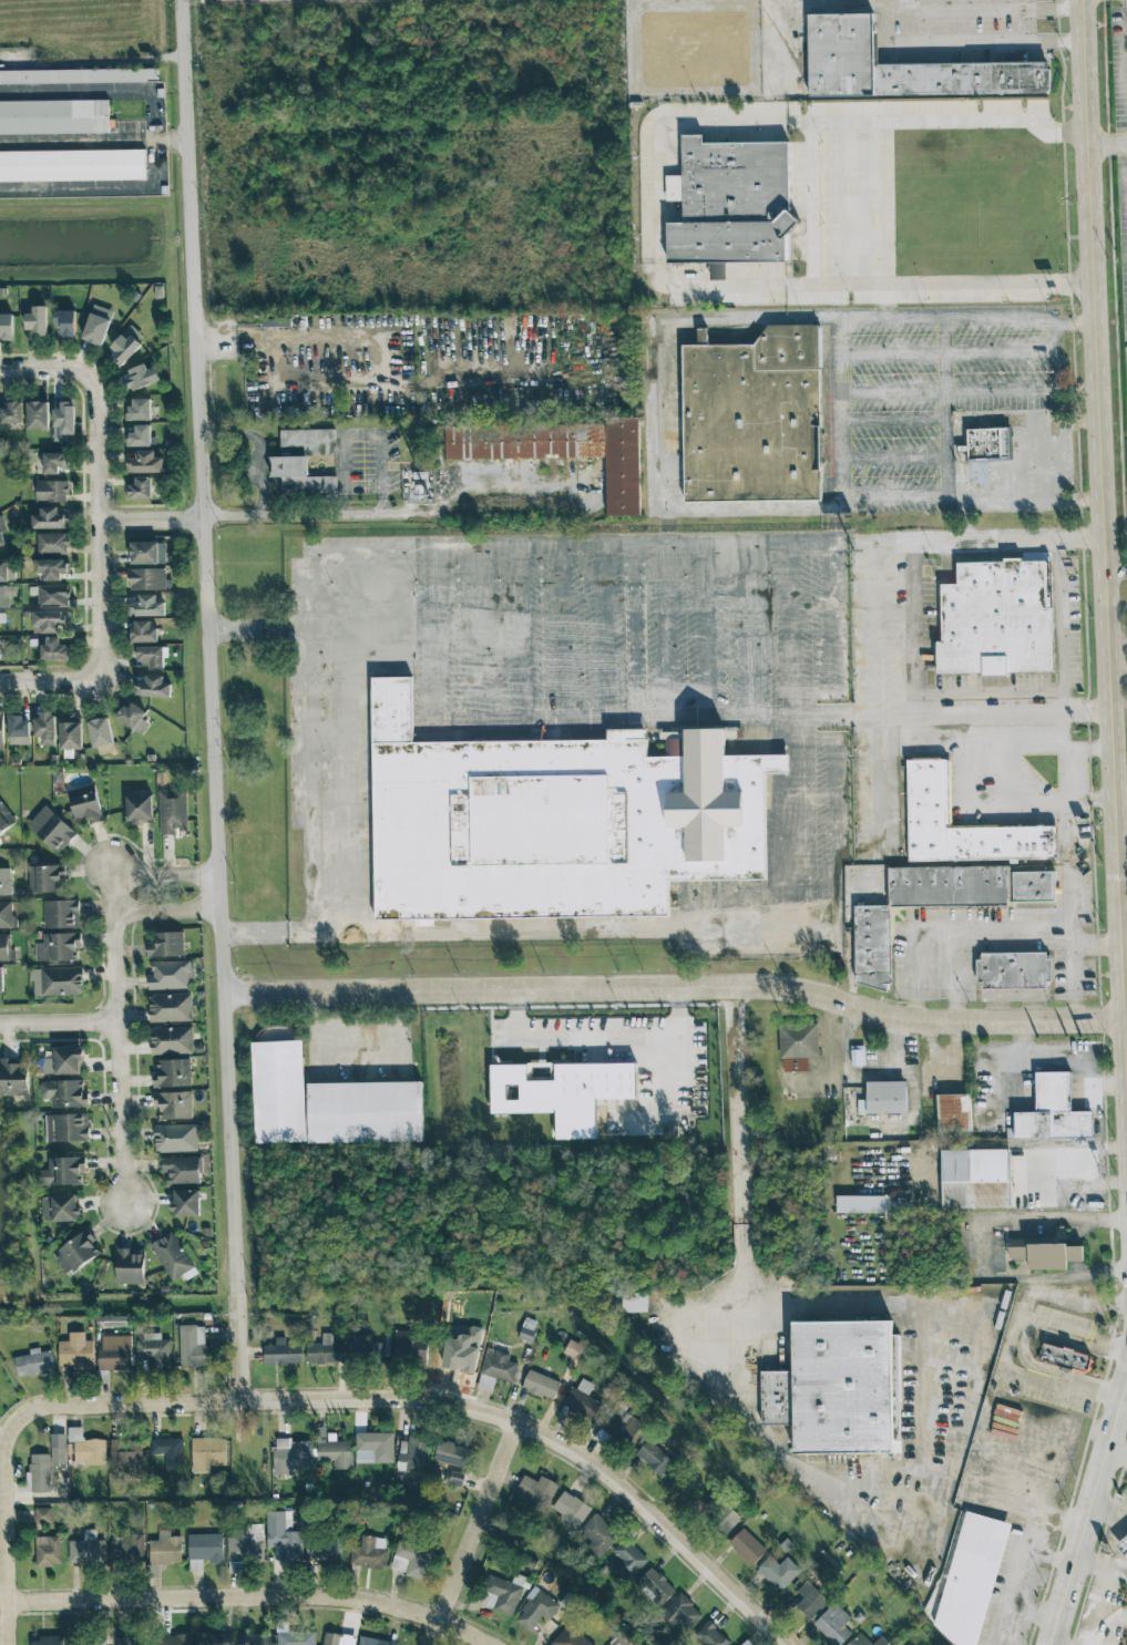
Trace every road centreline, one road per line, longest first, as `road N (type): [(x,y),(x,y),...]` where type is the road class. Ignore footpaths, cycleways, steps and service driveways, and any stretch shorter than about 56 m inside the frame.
road 1 (residential): [(185,0),(240,1402)]
road 2 (tertiary): [(1082,0),(1126,1067)]
road 3 (residential): [(227,993),(789,987),(914,1016),(1124,1017)]
road 4 (residential): [(18,1420),(48,1407),(378,1399),(515,1422),(626,1492),(786,1644)]
road 5 (residential): [(0,1602),(345,1596),(439,1620),(489,1644)]
road 6 (residential): [(125,1211),(113,872)]
road 7 (tertiary): [(1049,1644),(1126,1348)]
road 8 (residential): [(100,390),(107,662),(94,677)]
road 9 (residential): [(515,1422),(429,1644)]
road 10 (residential): [(18,1420),(3,1454),(6,1644)]

